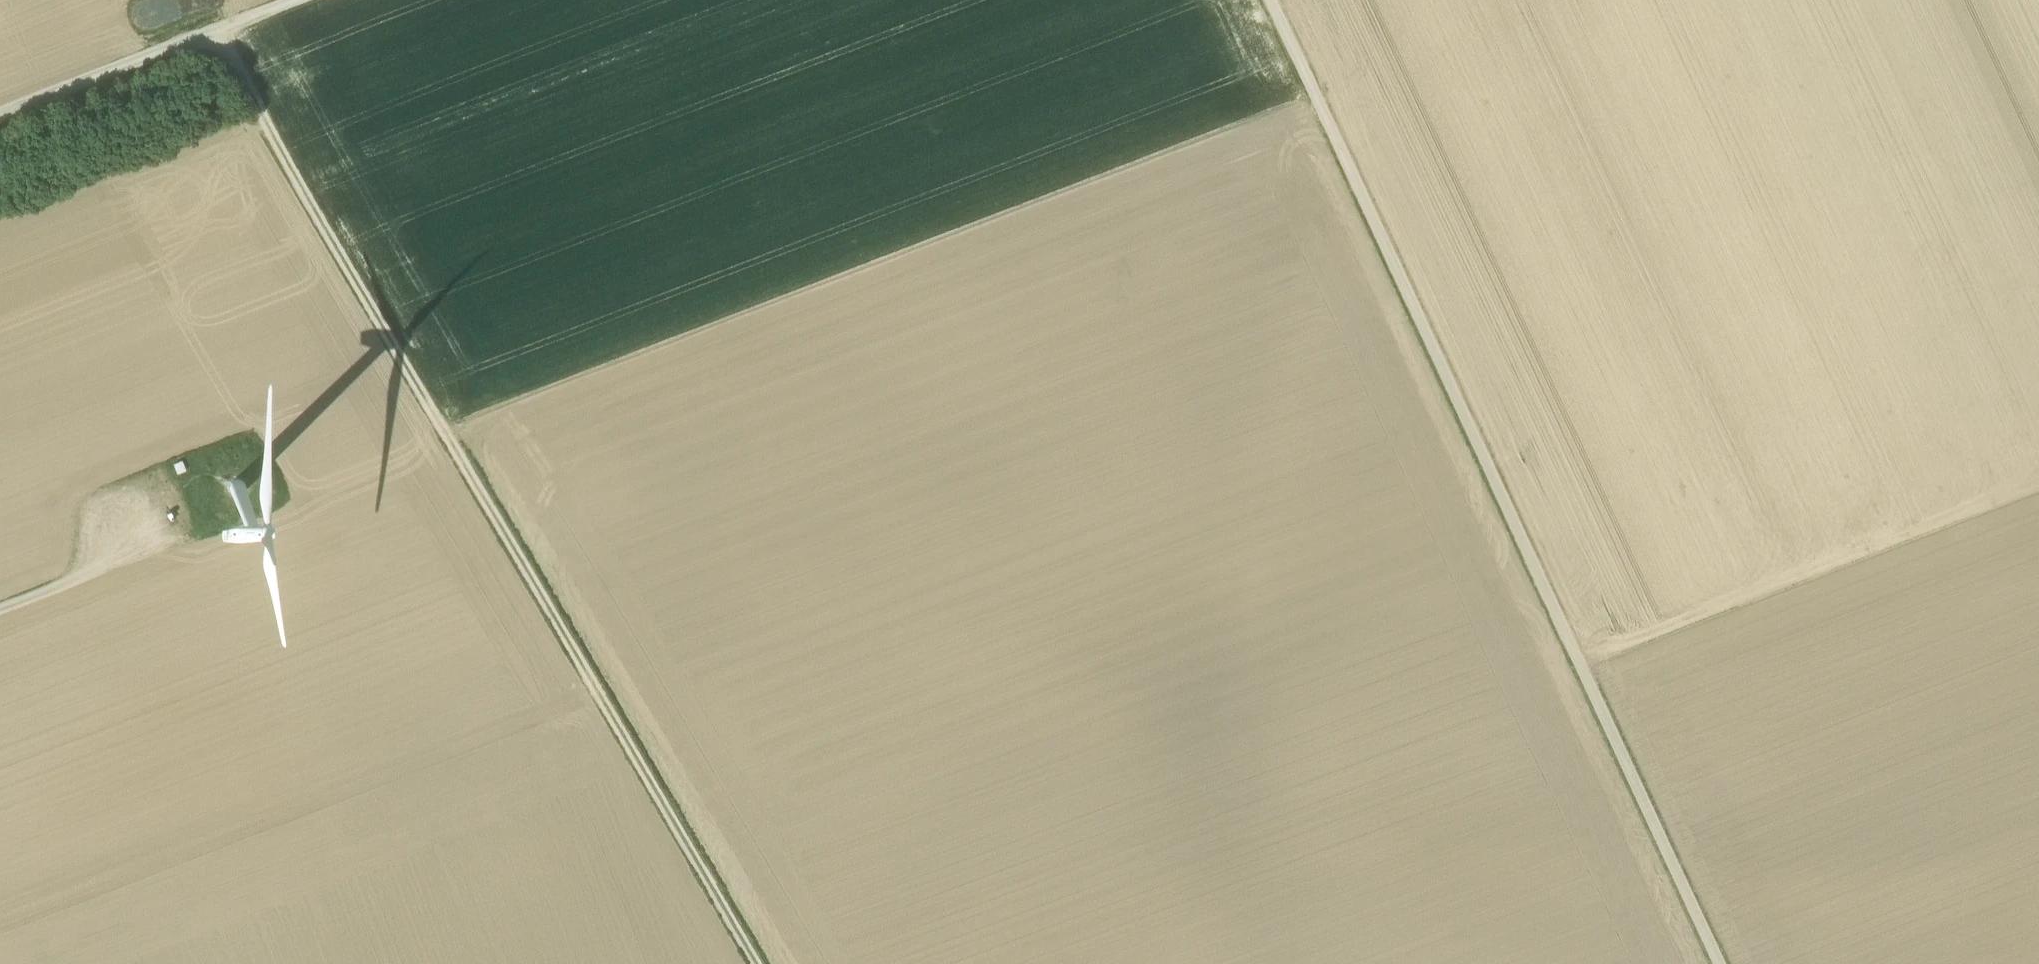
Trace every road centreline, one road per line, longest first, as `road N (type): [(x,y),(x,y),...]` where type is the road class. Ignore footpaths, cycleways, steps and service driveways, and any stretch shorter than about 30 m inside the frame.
road 1 (track): [(212,33),(758,963)]
road 2 (track): [(1719,963),(1270,0)]
road 3 (track): [(296,0),(0,113)]

